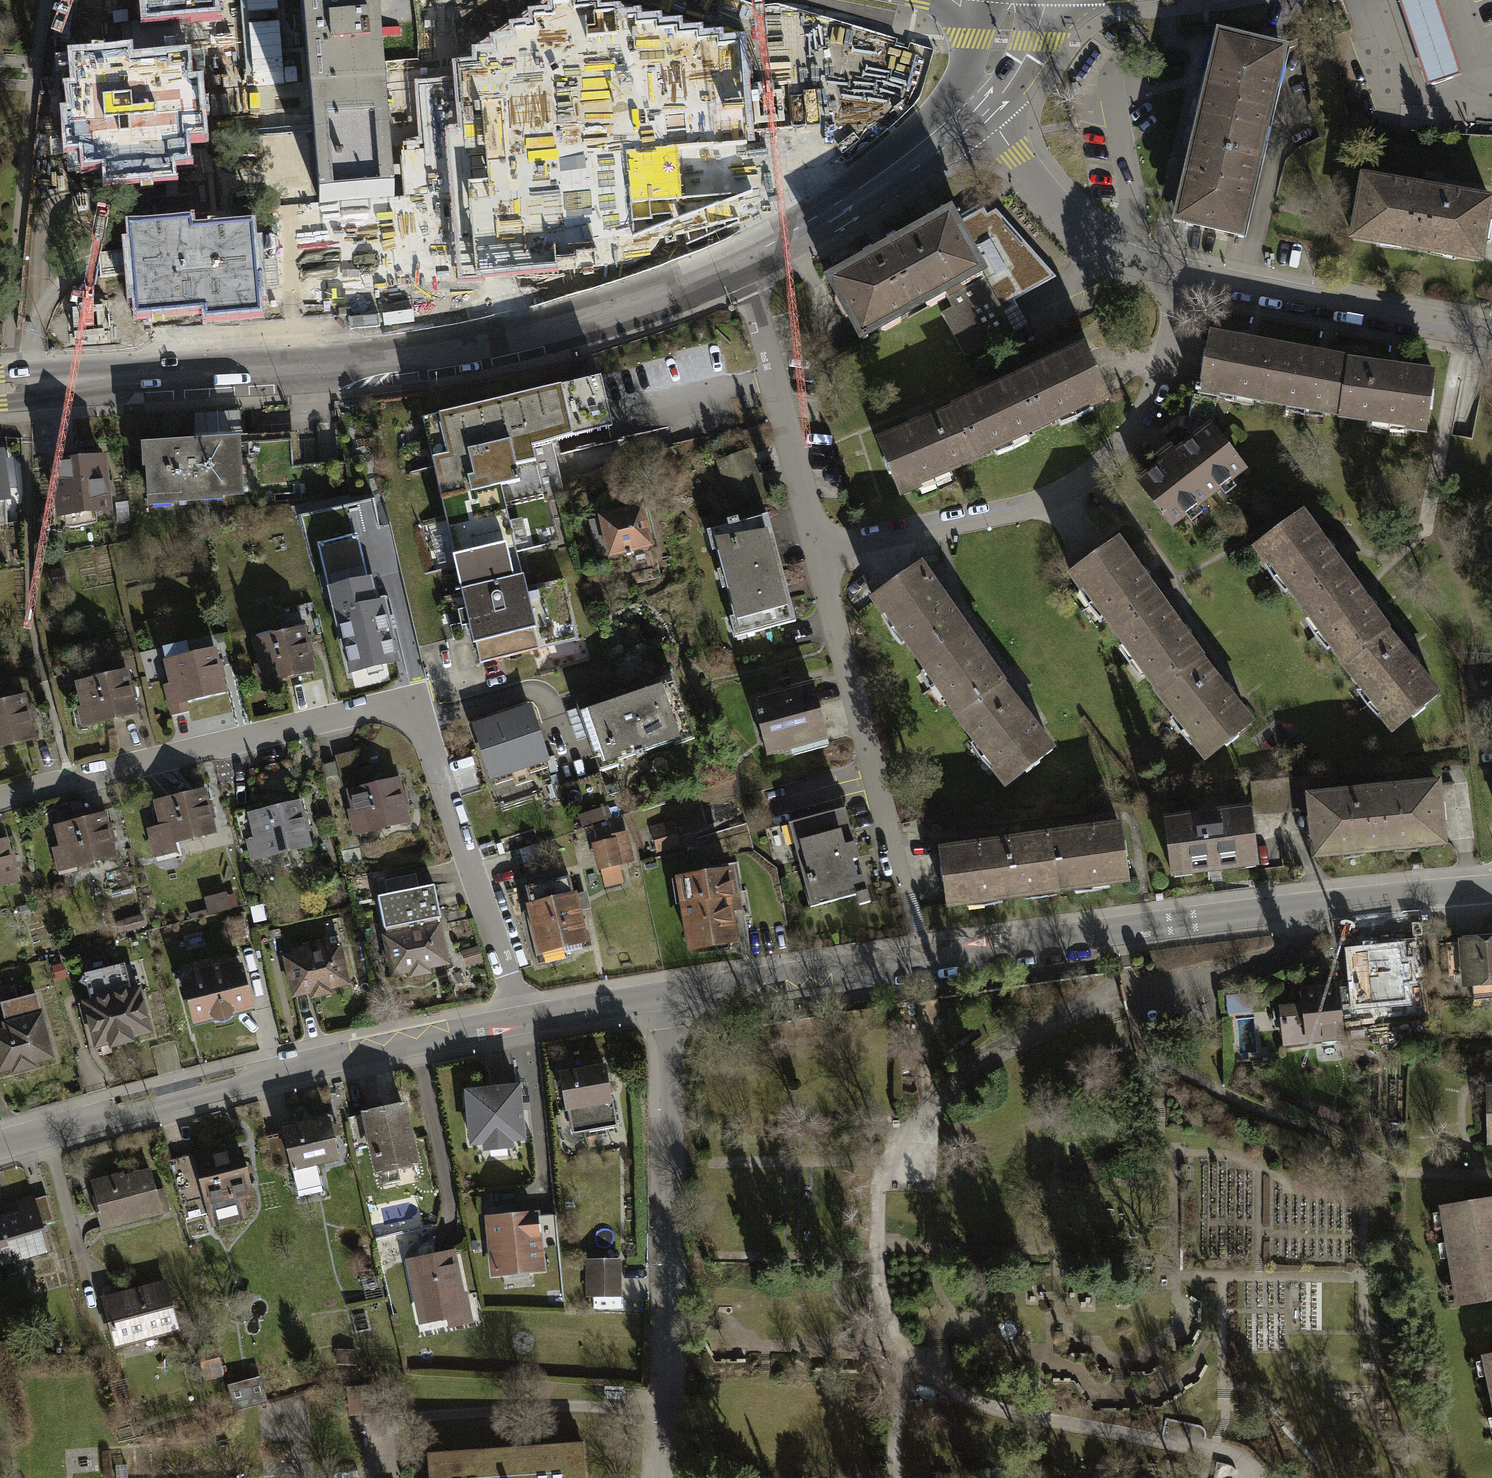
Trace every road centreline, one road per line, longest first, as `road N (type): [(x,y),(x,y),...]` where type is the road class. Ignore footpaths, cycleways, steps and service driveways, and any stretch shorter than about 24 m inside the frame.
road 1 (residential): [(668,995),(1154,927),(1491,890)]
road 2 (secondary): [(748,258),(621,306),(501,339),(335,363),(0,389)]
road 3 (residential): [(0,798),(378,711),(419,723),(521,1020)]
road 4 (residential): [(0,1147),(282,1071),(521,1020)]
road 5 (residential): [(1190,274),(1162,379),(1075,490),(822,557)]
road 6 (residential): [(667,1477),(674,1295),(668,995)]
road 7 (residential): [(822,557),(890,841),(914,901)]
road 8 (residential): [(748,258),(822,557)]
road 9 (residential): [(1491,336),(1190,274)]
road 10 (residential): [(1190,274),(1128,261),(1088,237),(970,101)]
road 11 (residential): [(521,1020),(668,995)]
road 12 (secondary): [(858,190),(970,101)]
road 13 (secondary): [(858,190),(748,258)]

